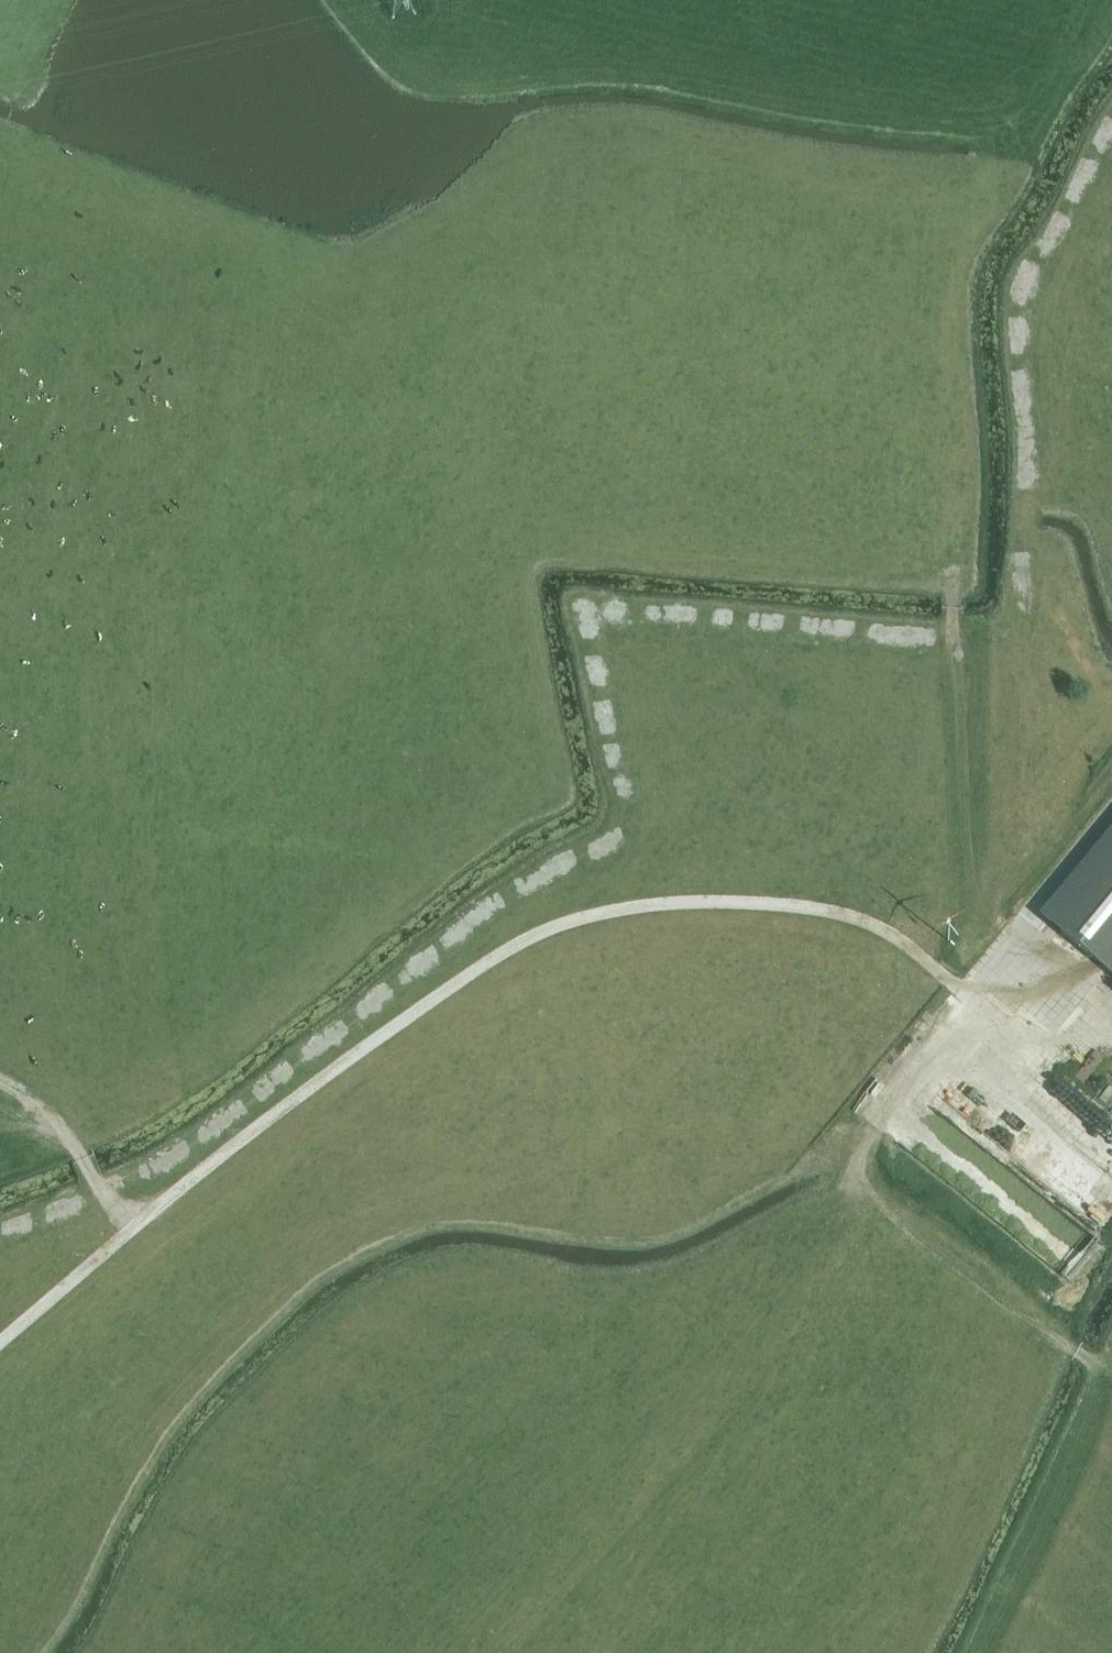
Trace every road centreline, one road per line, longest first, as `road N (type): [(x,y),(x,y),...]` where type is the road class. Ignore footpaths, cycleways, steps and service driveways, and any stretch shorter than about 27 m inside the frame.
road 1 (track): [(967,995),(890,933),(844,911),(676,901),(592,916),(530,938),(465,977),(176,1192),(0,1343)]
road 2 (track): [(136,1226),(109,1198),(70,1131),(0,1084)]

